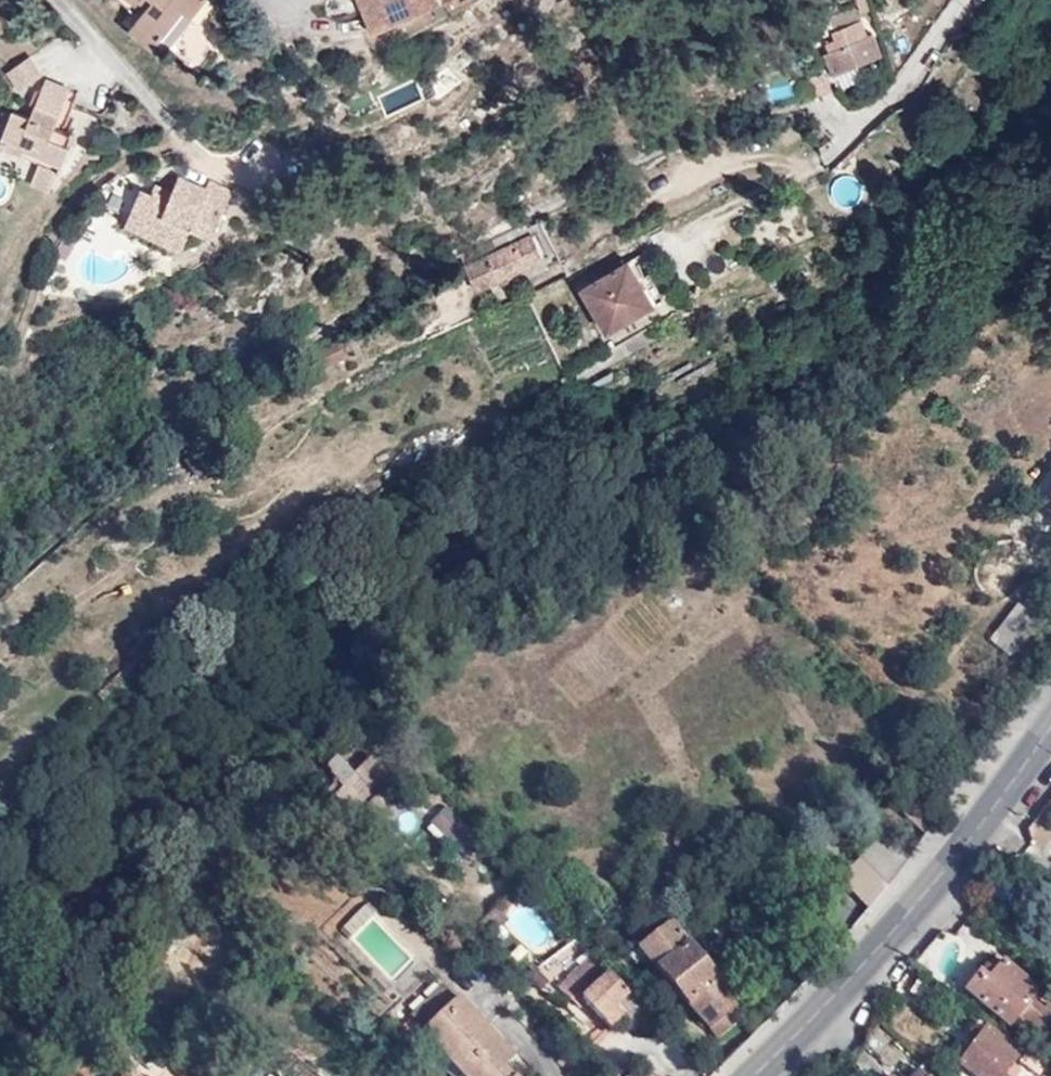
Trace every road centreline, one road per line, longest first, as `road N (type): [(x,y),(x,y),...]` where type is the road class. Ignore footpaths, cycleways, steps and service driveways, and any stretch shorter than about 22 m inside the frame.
road 1 (residential): [(53,0),(174,134),(106,171),(46,240),(30,382)]
road 2 (primary): [(1050,723),(880,946),(752,1075)]

